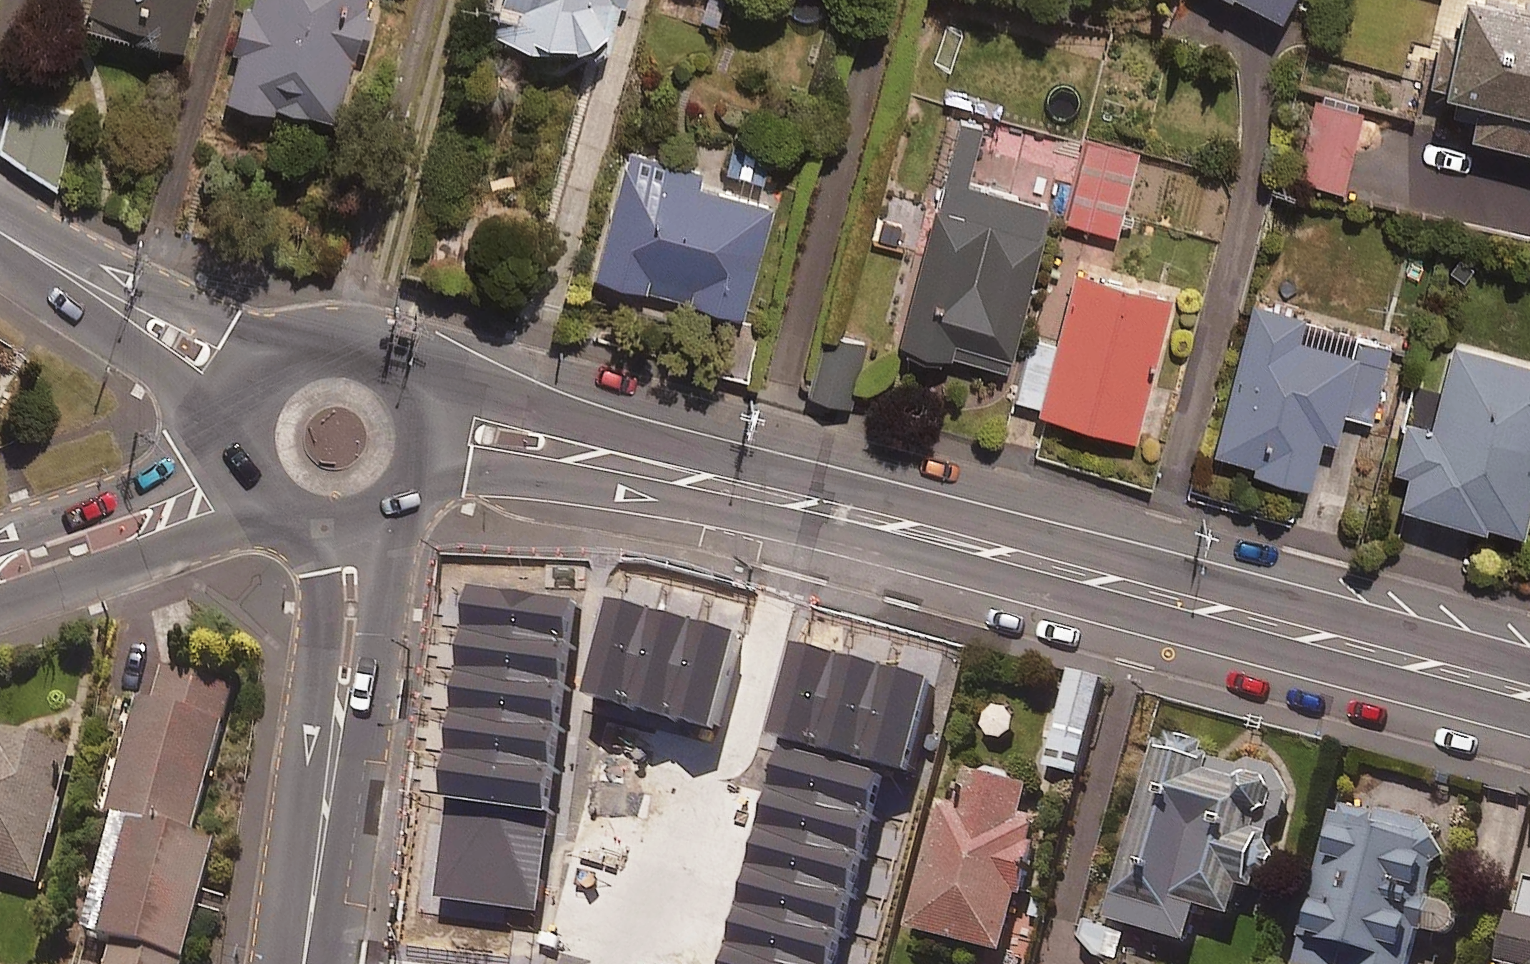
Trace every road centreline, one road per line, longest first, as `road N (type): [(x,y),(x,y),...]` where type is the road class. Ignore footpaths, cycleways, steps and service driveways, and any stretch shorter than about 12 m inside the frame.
road 1 (residential): [(803,508),(1529,693)]
road 2 (residential): [(629,963),(680,943),(803,508)]
road 3 (tertiary): [(386,500),(383,646),(341,963)]
road 4 (tertiary): [(278,963),(329,610),(314,514)]
road 5 (residential): [(416,433),(523,437),(803,508)]
road 6 (tertiary): [(0,209),(302,365)]
road 7 (tertiary): [(257,424),(0,256)]
road 8 (residential): [(285,512),(56,590),(0,601)]
road 9 (residential): [(0,529),(257,449)]
road 10 (tertiary): [(302,365),(353,359),(378,368),(411,408),(416,433)]

